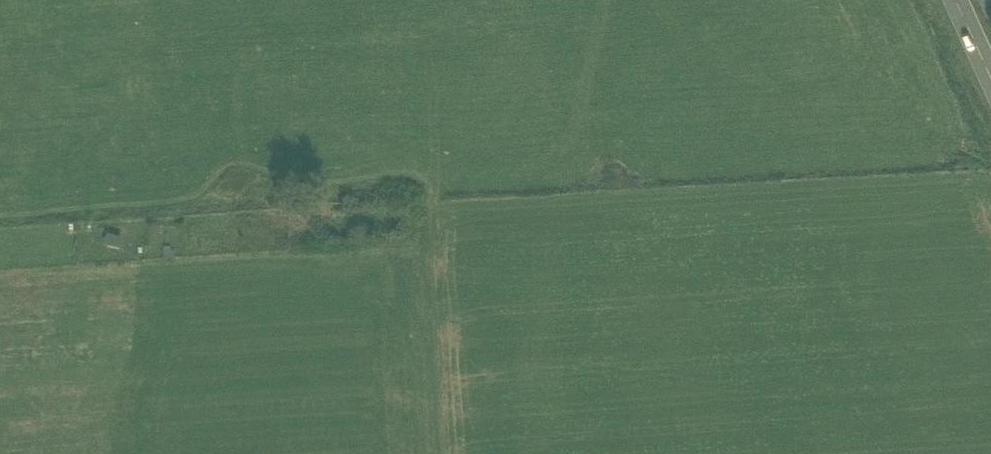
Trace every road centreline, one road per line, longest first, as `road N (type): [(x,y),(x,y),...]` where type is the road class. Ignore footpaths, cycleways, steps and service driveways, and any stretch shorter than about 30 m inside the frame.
road 1 (track): [(433,453),(423,227)]

